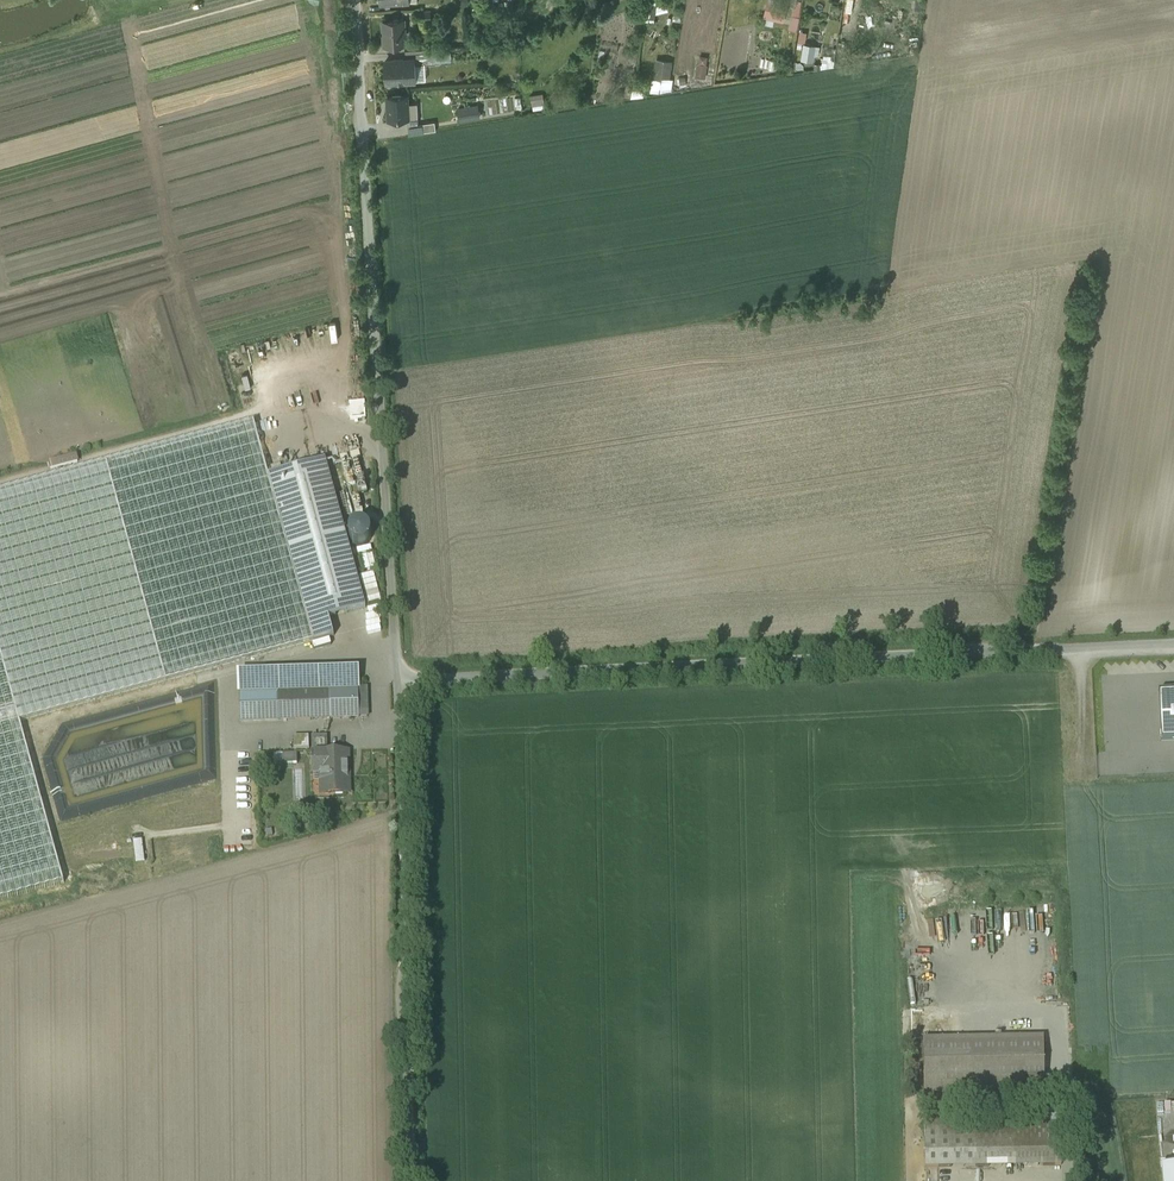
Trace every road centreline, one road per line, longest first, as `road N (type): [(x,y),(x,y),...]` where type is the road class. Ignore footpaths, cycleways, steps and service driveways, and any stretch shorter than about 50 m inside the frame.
road 1 (residential): [(1173,643),(397,672)]
road 2 (unclassified): [(397,672),(404,1180)]
road 3 (unclassified): [(365,181),(397,672)]
road 4 (residential): [(353,0),(365,181)]

